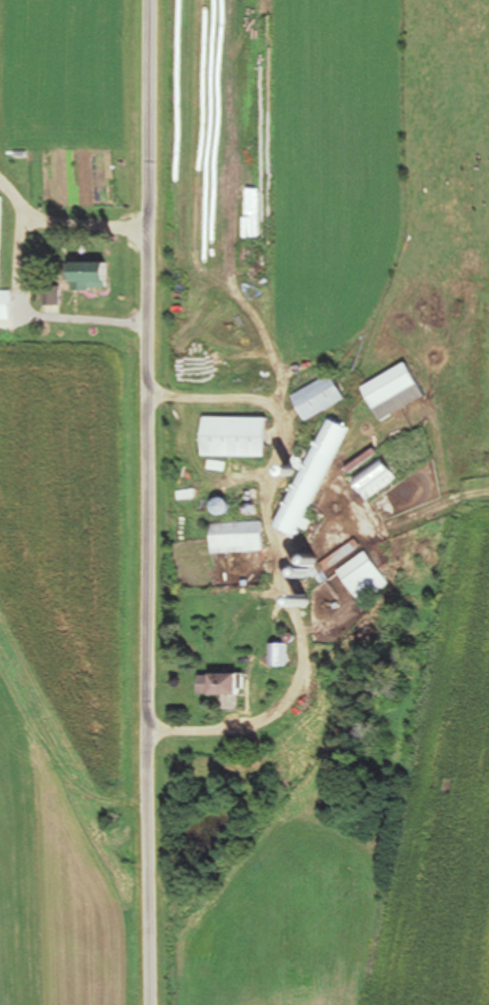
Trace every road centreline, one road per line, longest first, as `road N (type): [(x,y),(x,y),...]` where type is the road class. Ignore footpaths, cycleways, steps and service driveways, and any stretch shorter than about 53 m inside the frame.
road 1 (residential): [(162,1004),(159,0)]

